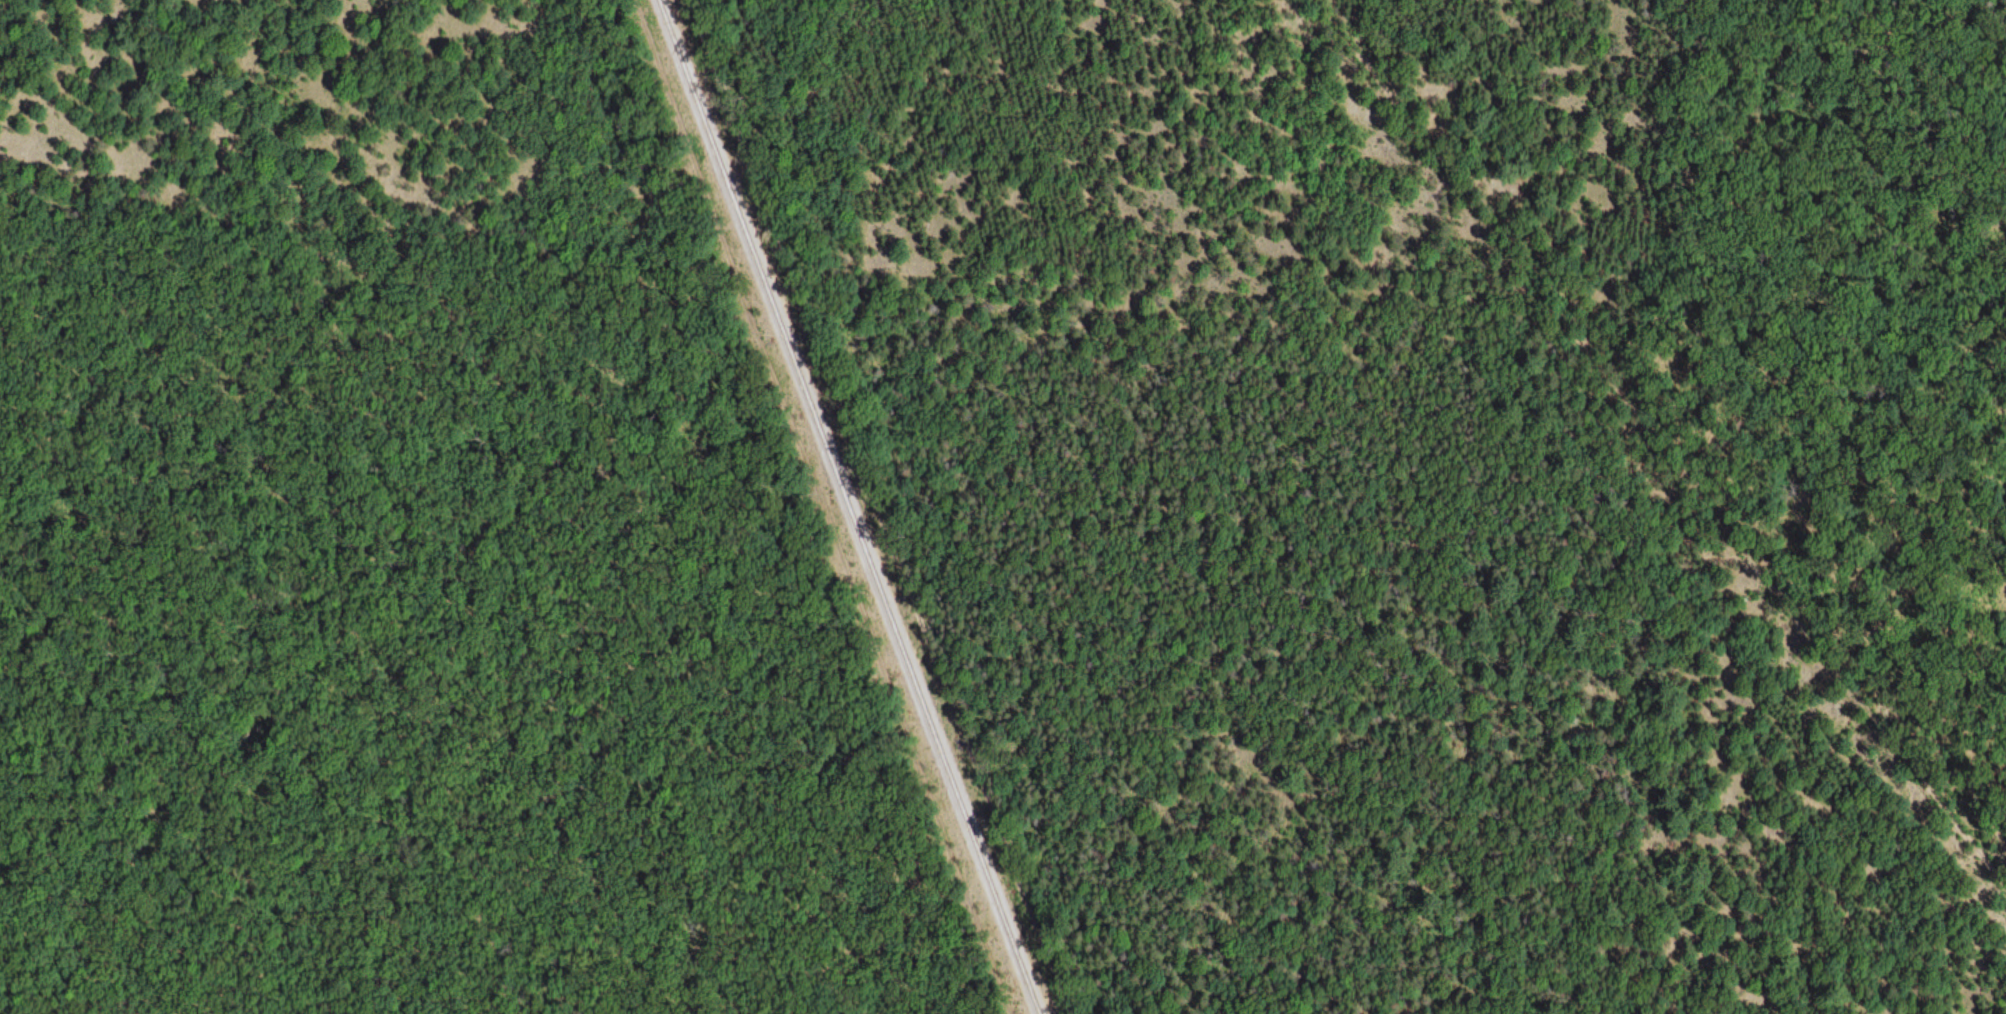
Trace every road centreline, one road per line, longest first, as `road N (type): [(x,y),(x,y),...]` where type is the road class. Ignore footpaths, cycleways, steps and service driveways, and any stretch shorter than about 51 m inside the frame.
road 1 (track): [(2005,893),(1309,0)]

